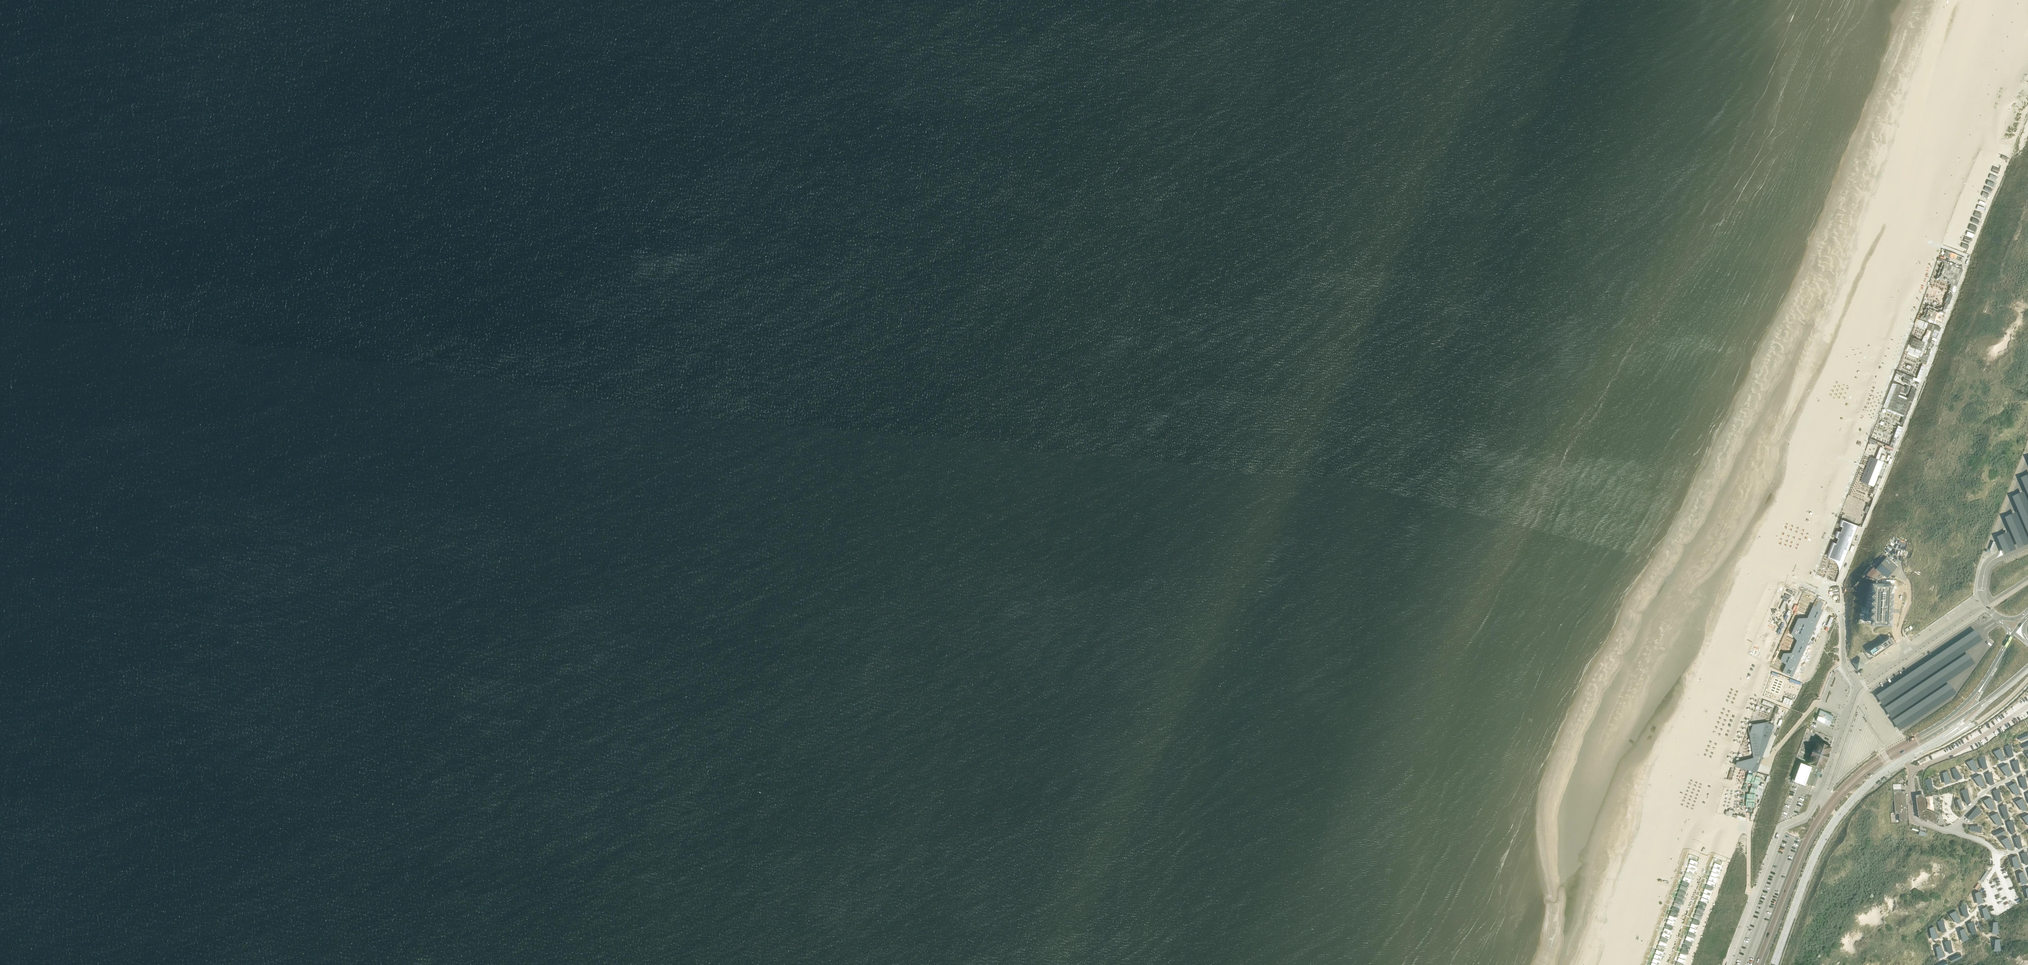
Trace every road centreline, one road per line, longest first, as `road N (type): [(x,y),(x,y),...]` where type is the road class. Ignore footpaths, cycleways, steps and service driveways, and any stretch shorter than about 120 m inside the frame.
road 1 (unclassified): [(1997,617),(1988,607),(1974,611),(1860,686),(1822,783),(1830,802)]
road 2 (primary): [(1830,802),(1805,841),(1756,964)]
road 3 (primary): [(1762,964),(1810,843),(1834,806)]
road 4 (primary): [(2014,632),(1964,705),(1900,745)]
road 5 (primary): [(1903,752),(2027,666)]

